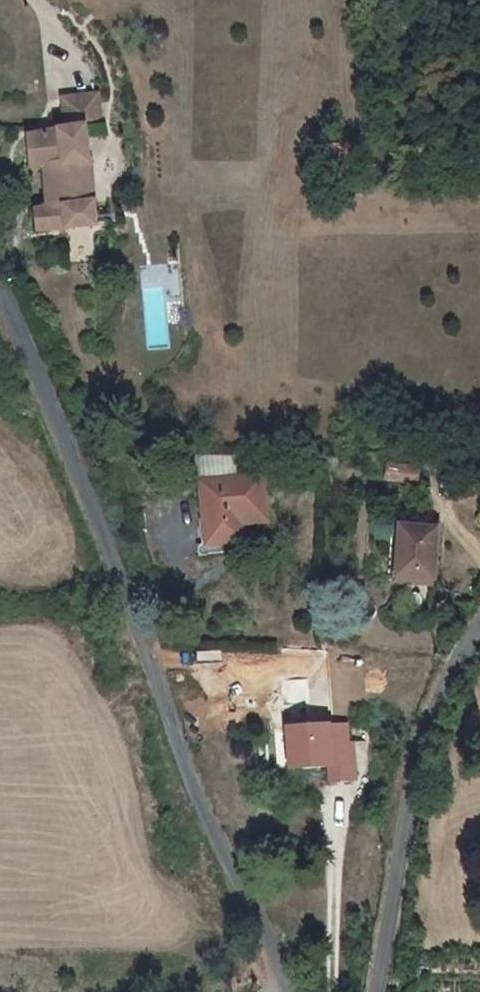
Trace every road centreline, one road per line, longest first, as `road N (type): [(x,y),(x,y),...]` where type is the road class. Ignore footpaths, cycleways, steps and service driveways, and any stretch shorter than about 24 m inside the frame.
road 1 (unclassified): [(286,991),(222,867),(0,292)]
road 2 (unclassified): [(377,991),(406,818),(442,699),(479,631)]

